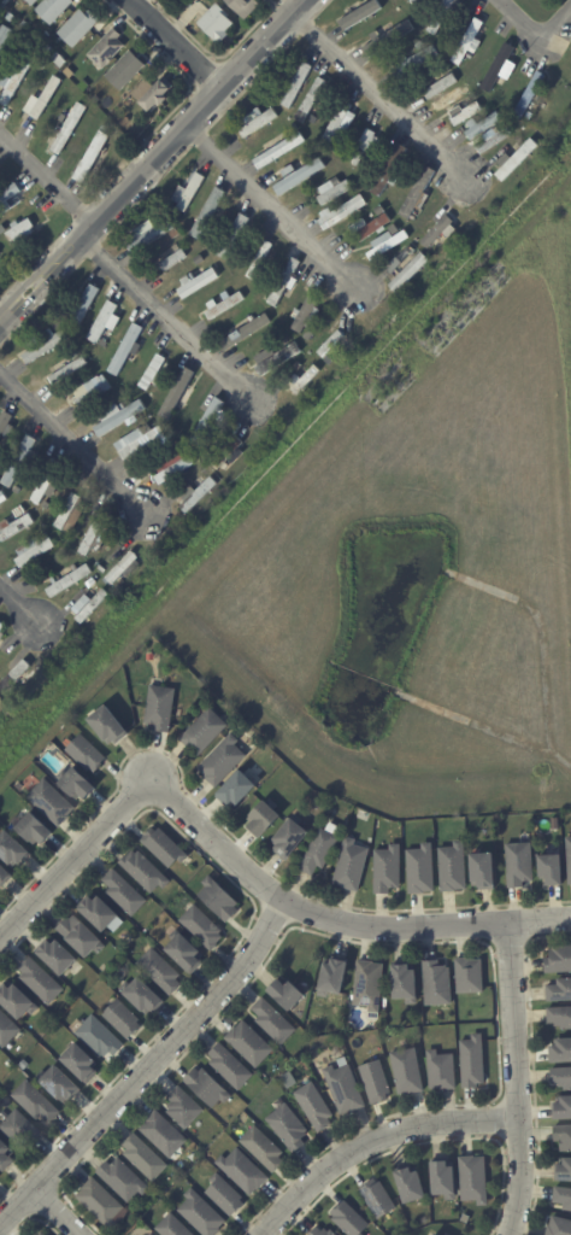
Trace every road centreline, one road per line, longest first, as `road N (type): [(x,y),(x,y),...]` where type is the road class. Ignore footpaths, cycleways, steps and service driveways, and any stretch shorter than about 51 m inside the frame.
road 1 (residential): [(570,919),(429,926),(334,918),(284,899),(251,873),(152,780),(0,943)]
road 2 (residential): [(303,0),(0,319)]
road 3 (residential): [(284,899),(242,966),(0,1223)]
road 4 (residential): [(508,1234),(519,1194),(519,1119),(505,923)]
road 5 (residential): [(263,1234),(325,1170),(393,1131),(519,1119)]
road 6 (residential): [(293,11),(467,177)]
road 7 (residential): [(188,121),(359,289)]
road 8 (residential): [(81,234),(249,402)]
road 9 (residential): [(0,371),(141,513)]
road 10 (residential): [(0,133),(92,222)]
road 11 (residential): [(130,0),(220,87)]

